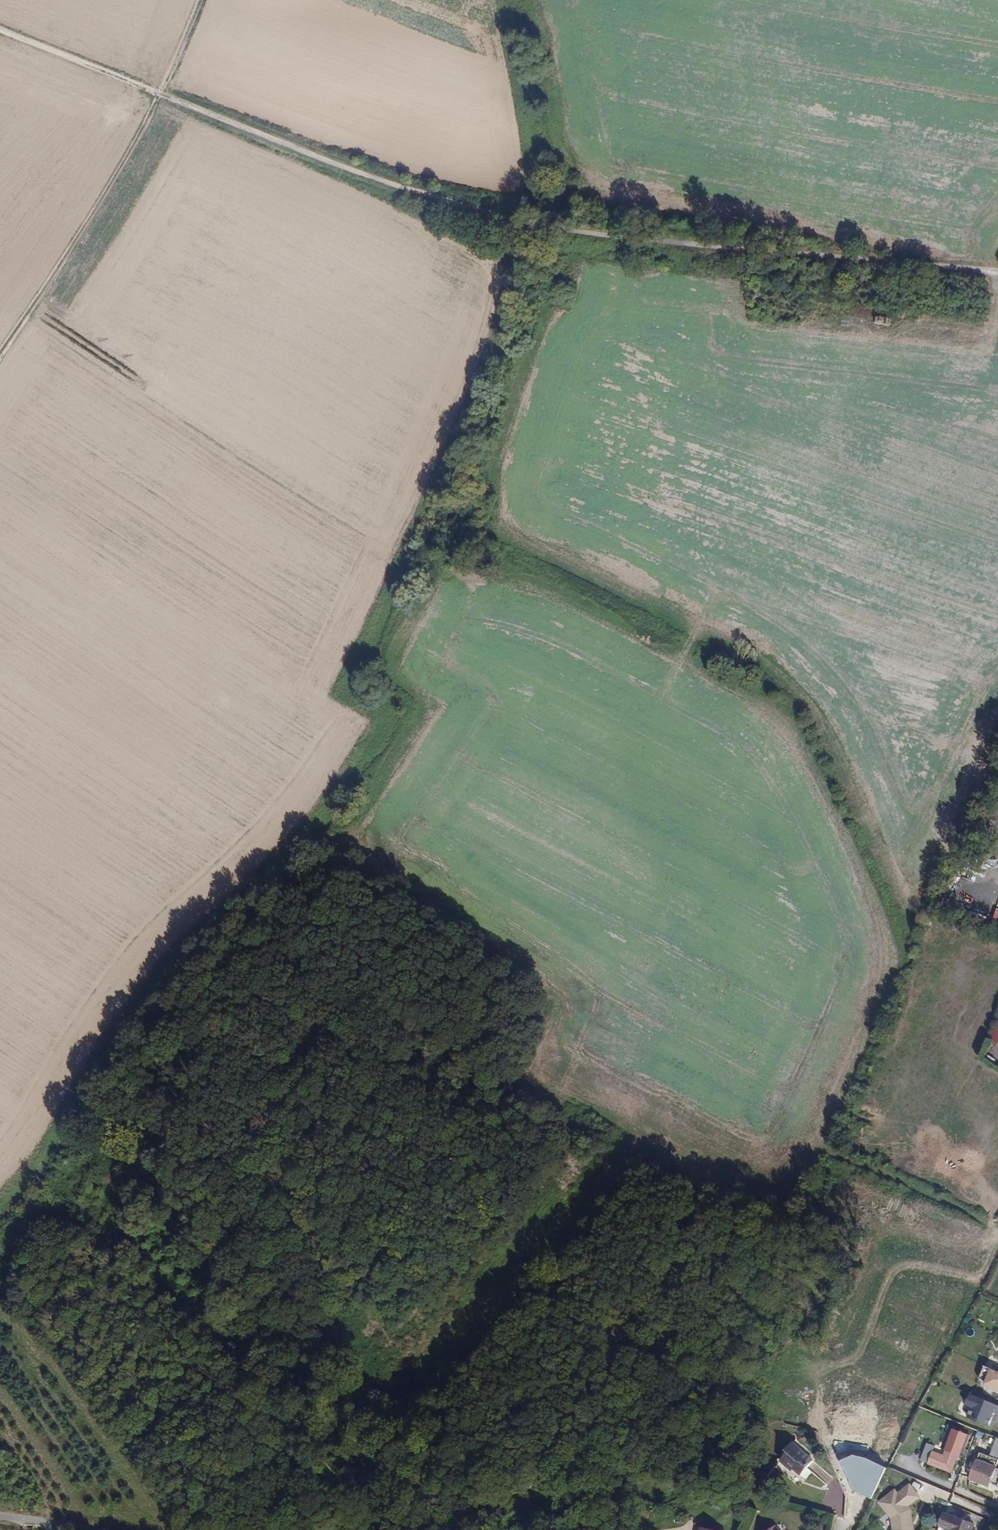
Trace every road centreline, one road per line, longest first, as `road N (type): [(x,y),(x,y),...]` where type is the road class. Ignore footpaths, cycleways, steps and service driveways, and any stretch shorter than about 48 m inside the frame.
road 1 (track): [(997,270),(646,239),(489,214),(331,164),(0,31)]
road 2 (track): [(201,0),(160,94),(0,362)]
road 3 (track): [(997,1232),(841,1160)]

